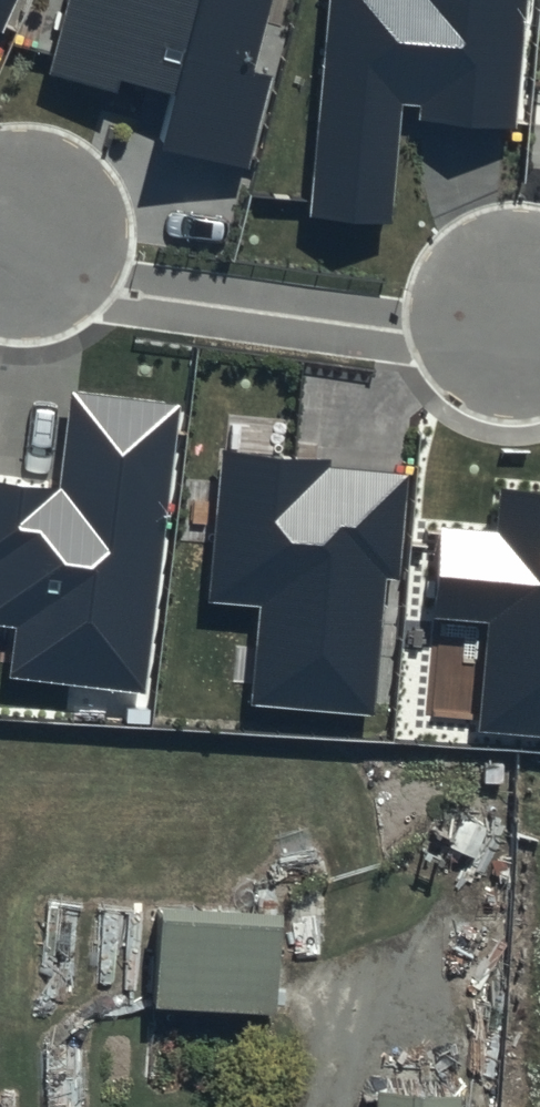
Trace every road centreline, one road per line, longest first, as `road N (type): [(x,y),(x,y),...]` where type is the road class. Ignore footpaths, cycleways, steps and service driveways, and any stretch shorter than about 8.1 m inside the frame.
road 1 (residential): [(20,234),(115,293),(408,333),(521,318)]

